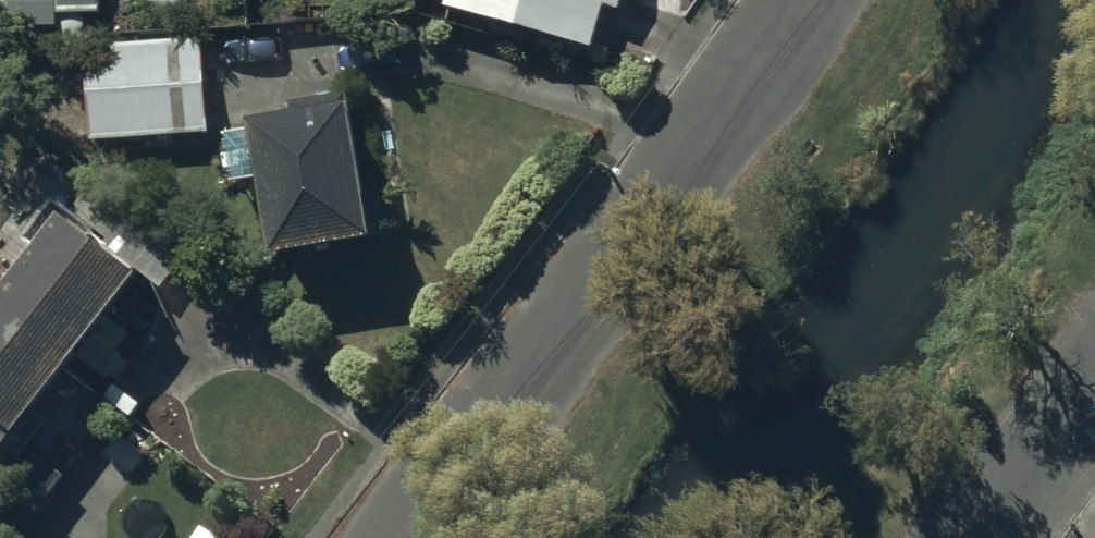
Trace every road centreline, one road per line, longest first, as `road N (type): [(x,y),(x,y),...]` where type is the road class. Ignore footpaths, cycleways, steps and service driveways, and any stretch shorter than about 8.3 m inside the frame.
road 1 (residential): [(415,537),(727,136),(815,0)]
road 2 (residential): [(992,537),(1094,401)]

